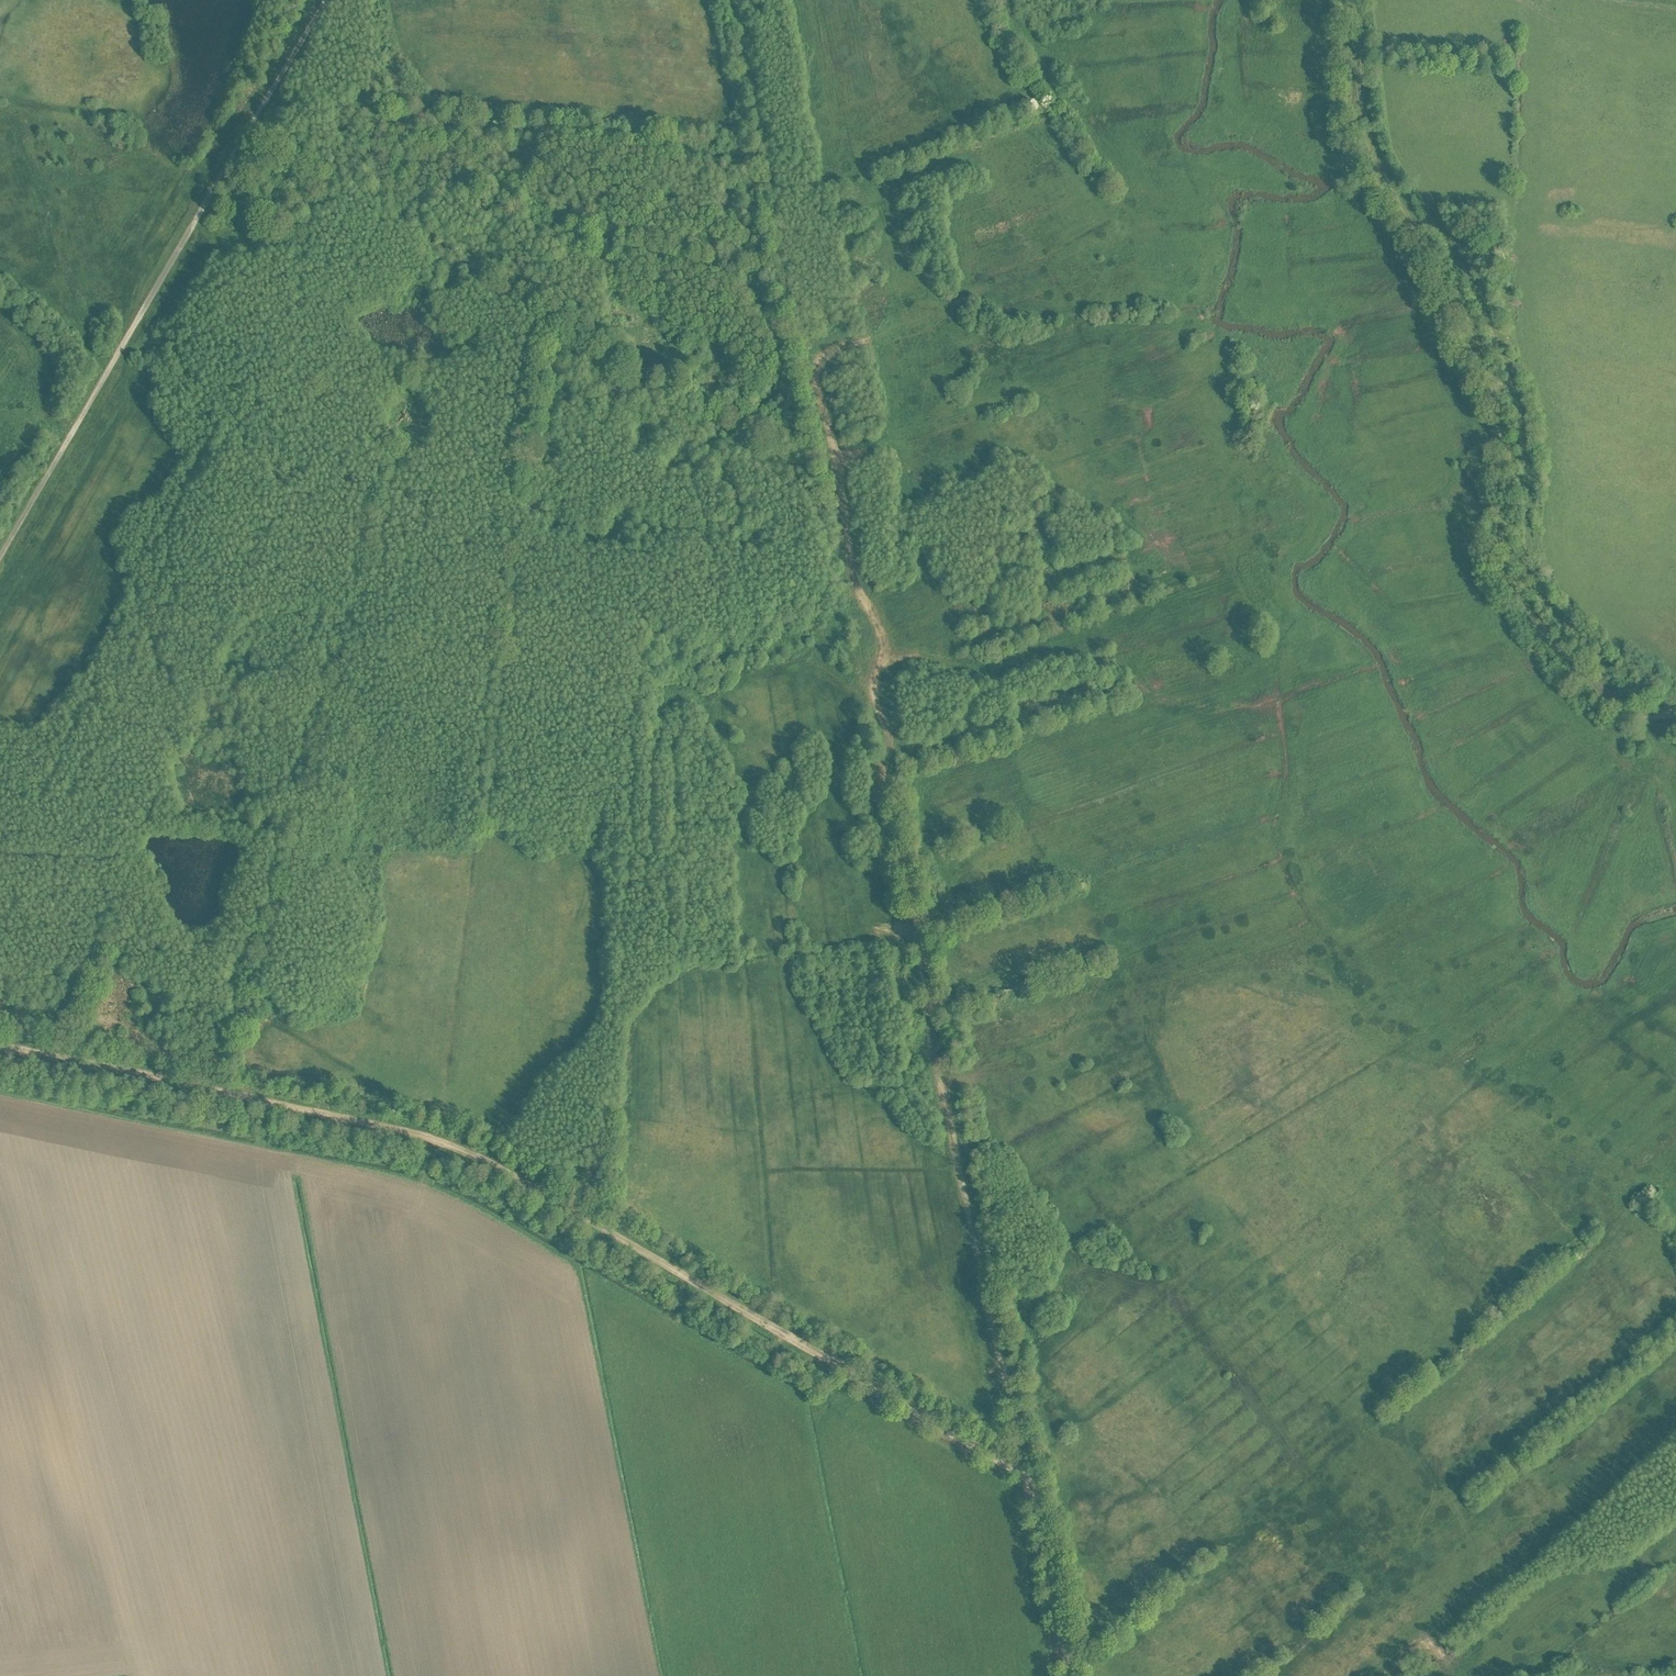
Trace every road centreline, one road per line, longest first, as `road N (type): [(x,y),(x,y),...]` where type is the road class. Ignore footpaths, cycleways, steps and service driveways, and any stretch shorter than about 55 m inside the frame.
road 1 (track): [(0,1046),(455,1146),(1021,1471),(1032,1487),(1069,1675)]
road 2 (track): [(1021,1471),(883,779),(850,527),(815,377),(833,351),(870,342)]
road 3 (track): [(1675,714),(1619,704),(1553,640),(1512,581),(1507,420),(1453,285),(1379,163),(1367,130),(1352,0)]
road 4 (track): [(327,0),(0,557)]
road 5 (track): [(1040,113),(972,0)]

